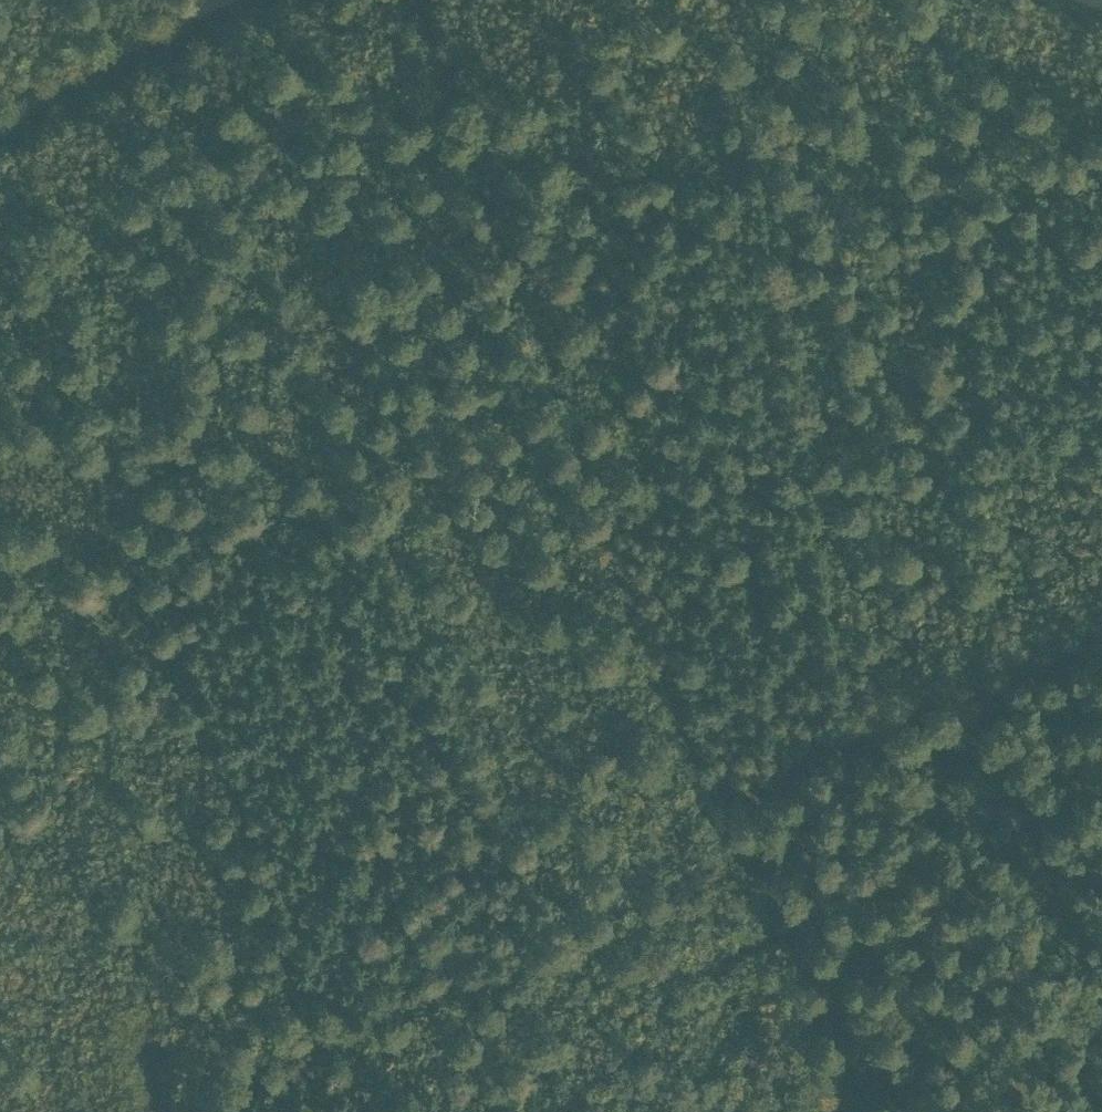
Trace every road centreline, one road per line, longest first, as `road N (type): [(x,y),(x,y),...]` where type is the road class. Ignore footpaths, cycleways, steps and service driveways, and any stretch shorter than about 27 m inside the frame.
road 1 (track): [(231,0),(0,122)]

